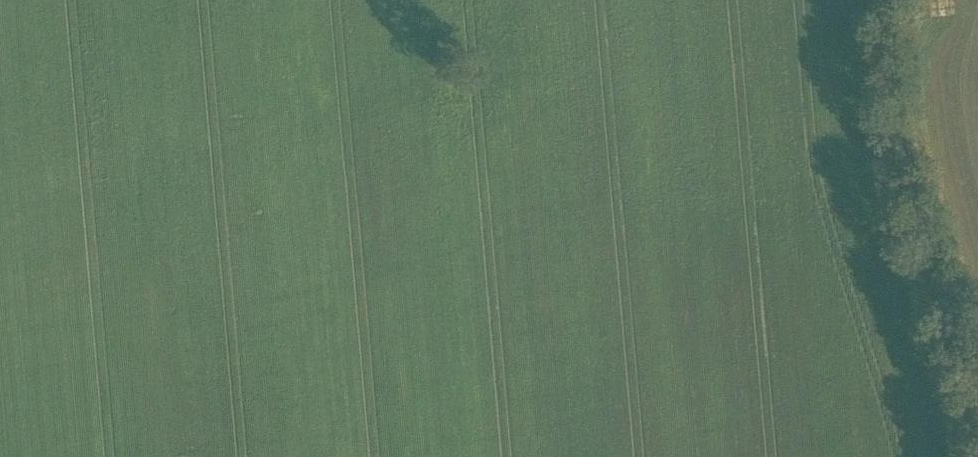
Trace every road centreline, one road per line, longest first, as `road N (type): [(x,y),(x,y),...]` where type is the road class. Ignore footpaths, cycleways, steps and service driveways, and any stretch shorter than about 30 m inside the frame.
road 1 (unclassified): [(977,402),(909,177),(886,0)]

